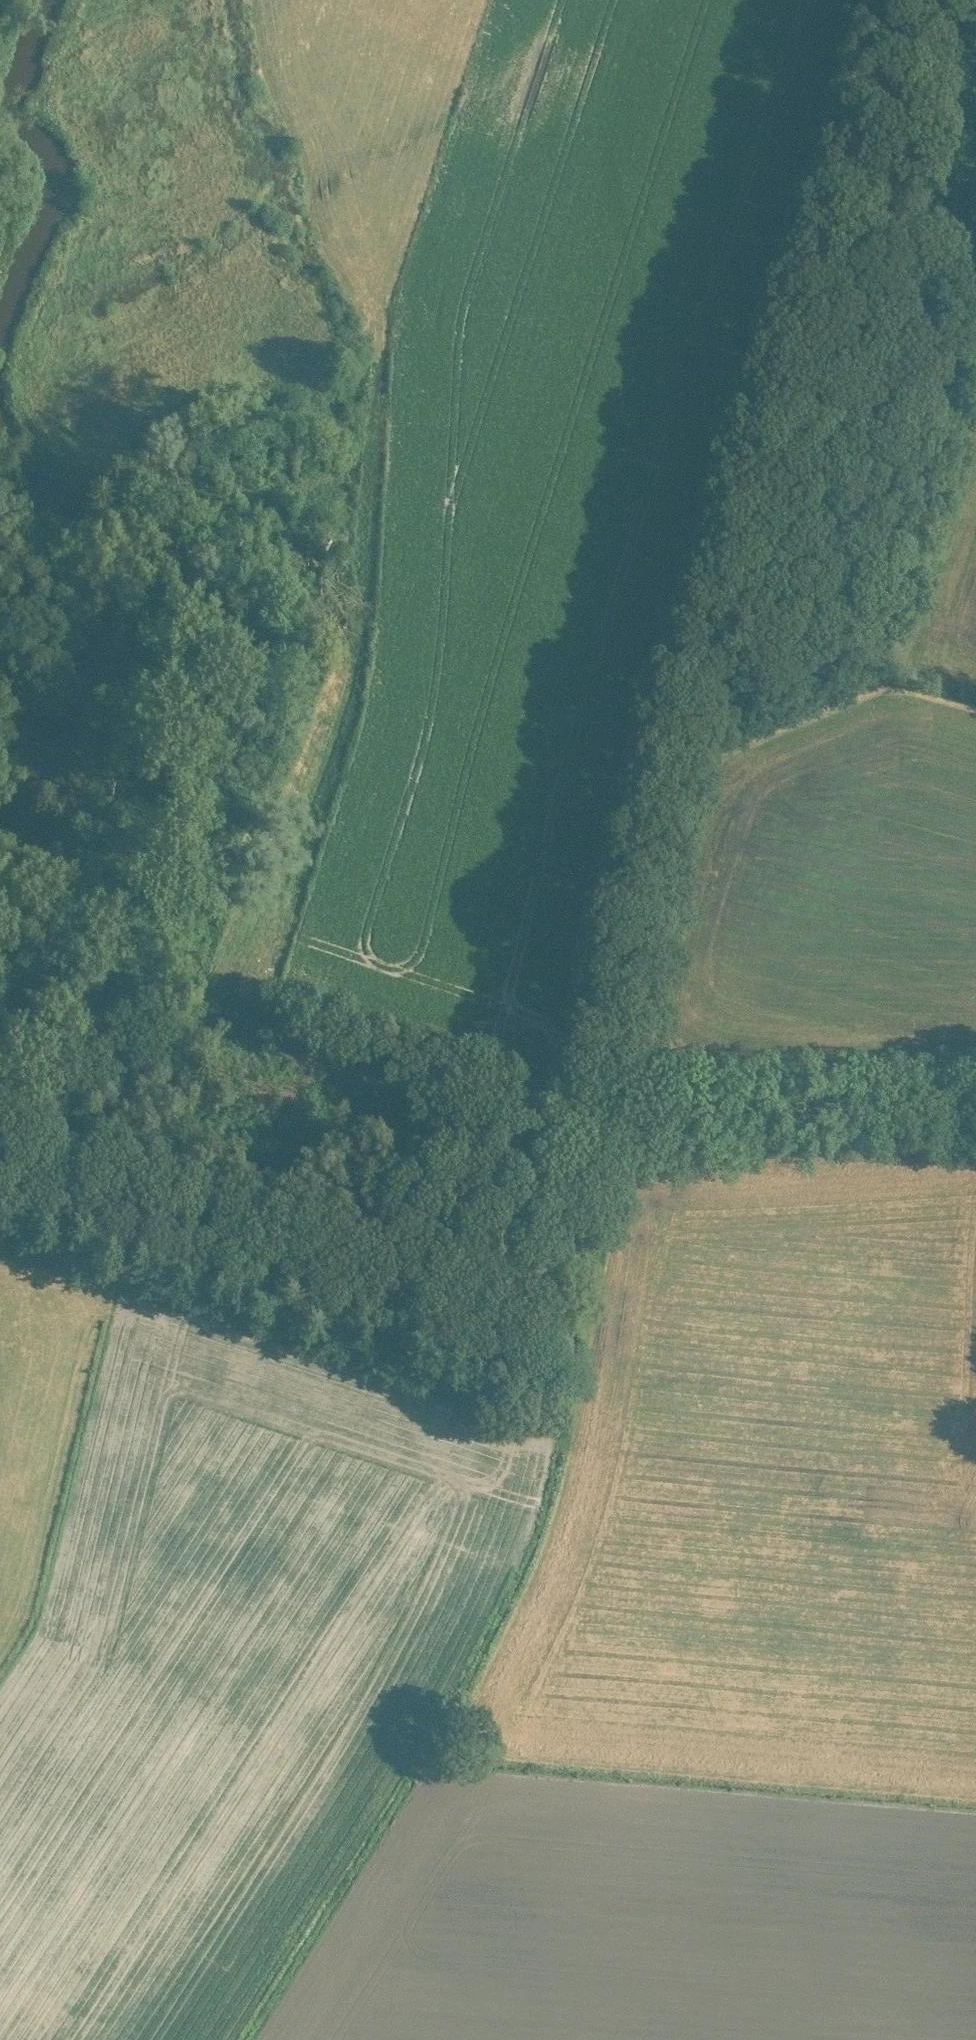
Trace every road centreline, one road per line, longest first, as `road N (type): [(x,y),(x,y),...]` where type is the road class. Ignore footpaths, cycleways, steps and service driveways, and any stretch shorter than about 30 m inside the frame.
road 1 (track): [(554,1122),(493,1400),(0,1227)]

